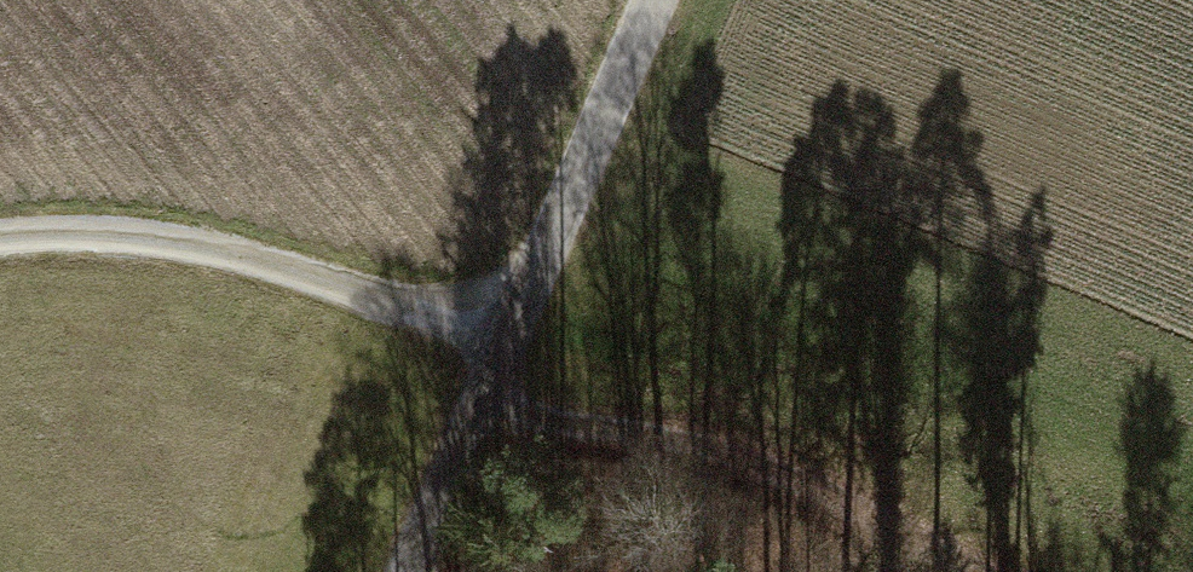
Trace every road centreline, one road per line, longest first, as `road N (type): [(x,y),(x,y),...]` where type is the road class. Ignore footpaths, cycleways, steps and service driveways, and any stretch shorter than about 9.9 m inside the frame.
road 1 (track): [(410,571),(664,0)]
road 2 (track): [(0,246),(70,241),(217,258),(510,356)]
road 3 (track): [(981,571),(795,479),(700,443),(486,406)]

